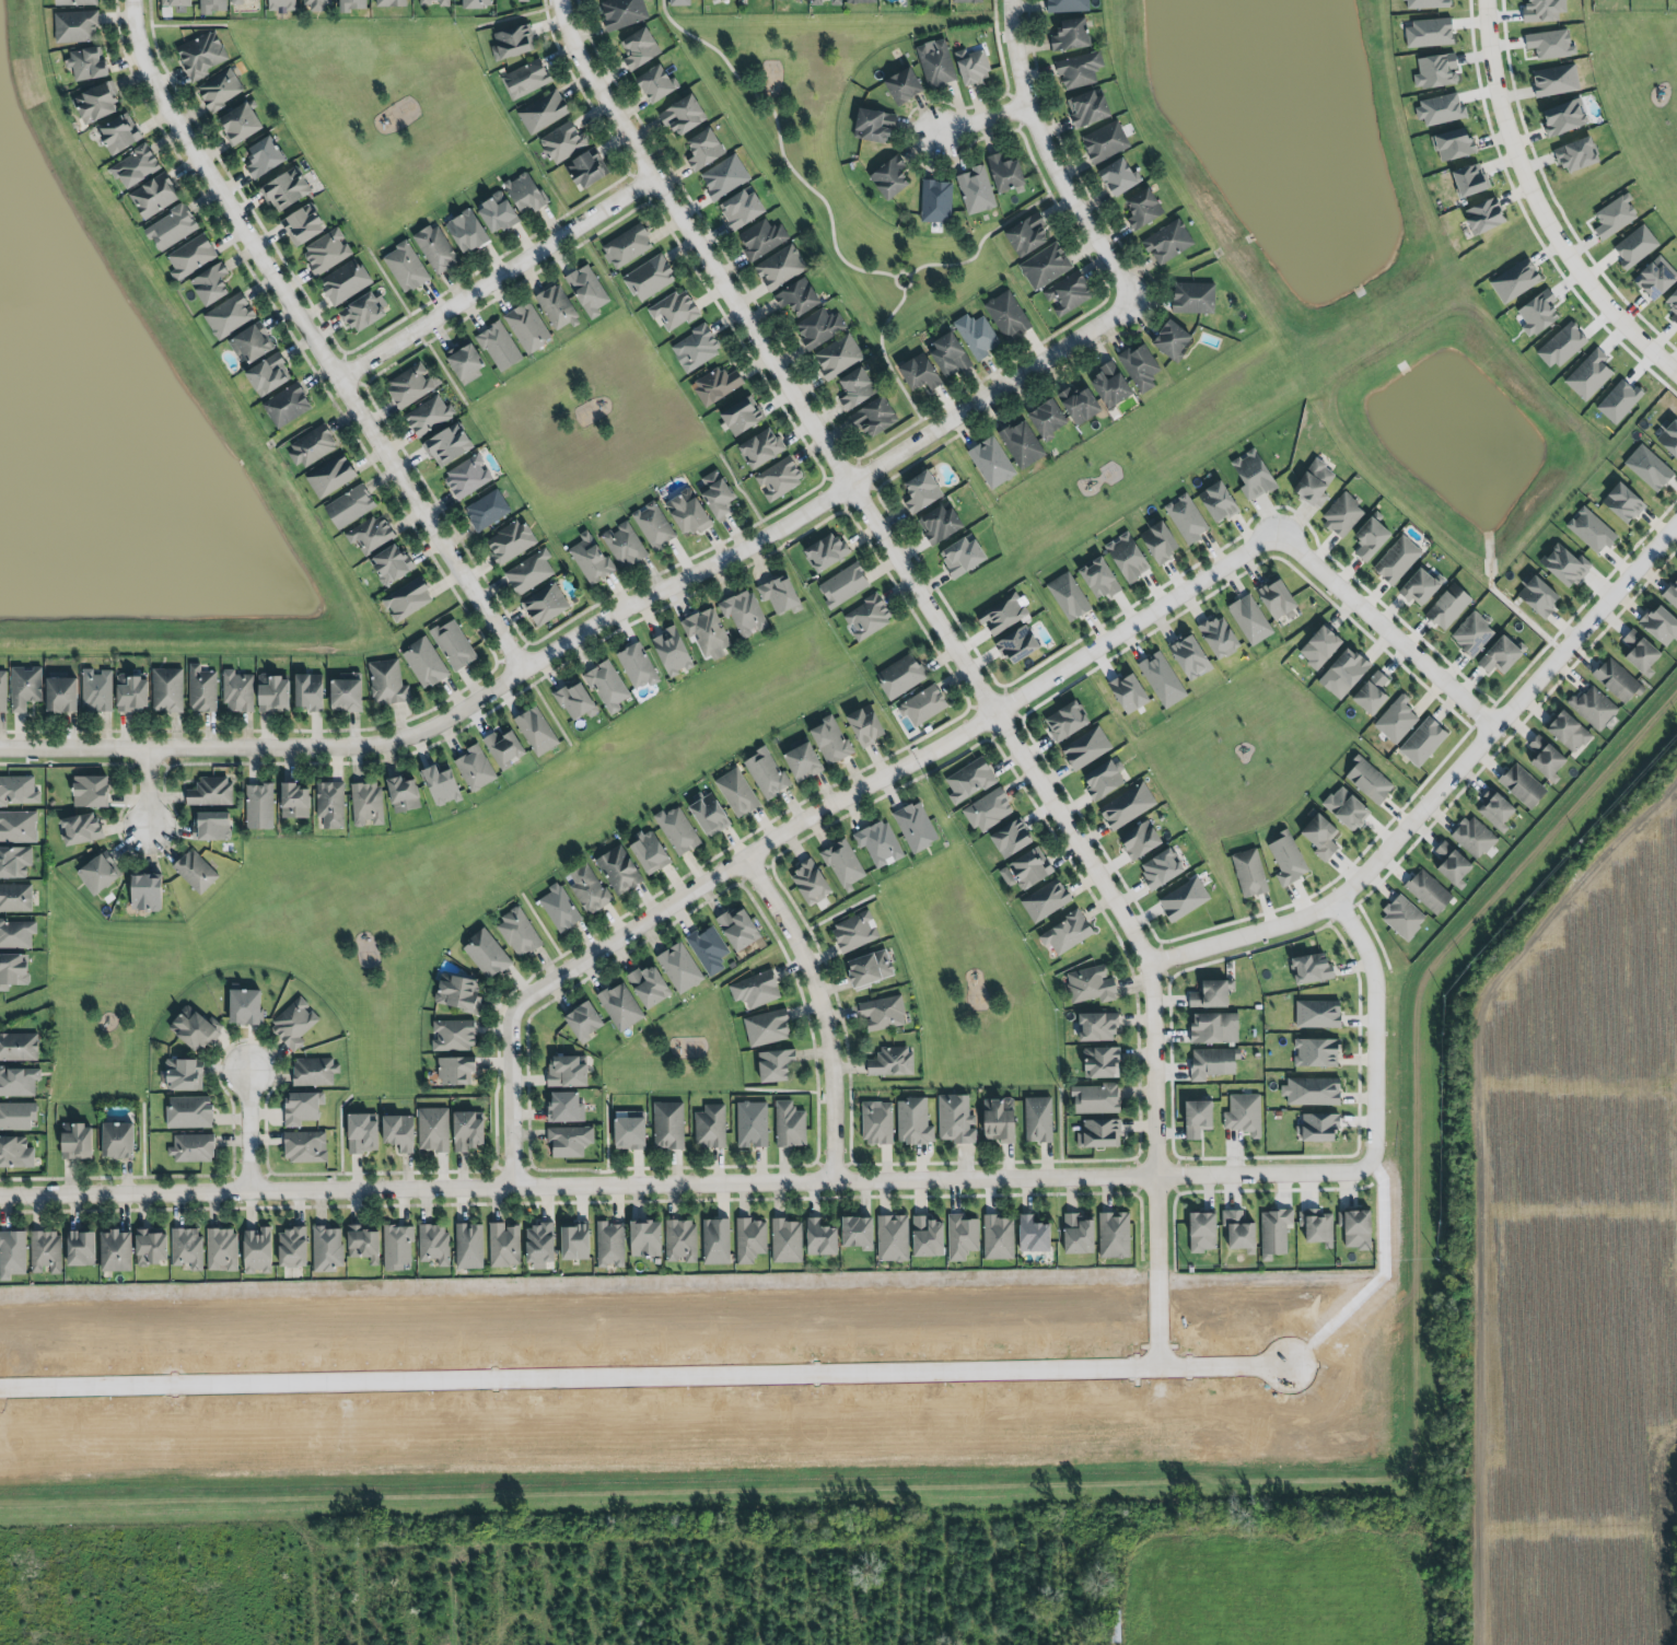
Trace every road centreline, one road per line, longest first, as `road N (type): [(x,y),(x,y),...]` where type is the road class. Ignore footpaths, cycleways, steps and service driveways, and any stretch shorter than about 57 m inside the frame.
road 1 (residential): [(0,1194),(1358,1170),(1374,1153),(1375,976),(1338,900)]
road 2 (residential): [(1156,1367),(1152,1005),(1137,940),(649,179),(577,61),(561,0)]
road 3 (residential): [(514,1186),(512,1048),(516,1019),(532,998),(992,716),(1278,530),(1493,730)]
road 4 (residential): [(0,1390),(1288,1365)]
road 5 (residential): [(0,751),(351,748),(430,726),(520,668),(843,493),(1133,300)]
road 6 (residential): [(1676,761),(1571,877),(1560,903),(1472,1006),(1476,1644)]
road 7 (residential): [(520,668),(150,78),(132,0)]
road 8 (residential): [(1144,960),(1290,922),(1338,900),(1676,526)]
road 9 (residential): [(1487,0),(1510,142),(1545,223),(1599,300),(1676,370)]
road 10 (residential): [(340,378),(649,179)]
road 11 (residential): [(745,863),(790,931),(829,1023),(837,1180)]
road 12 (residential): [(1133,300),(1024,110),(1013,0)]

